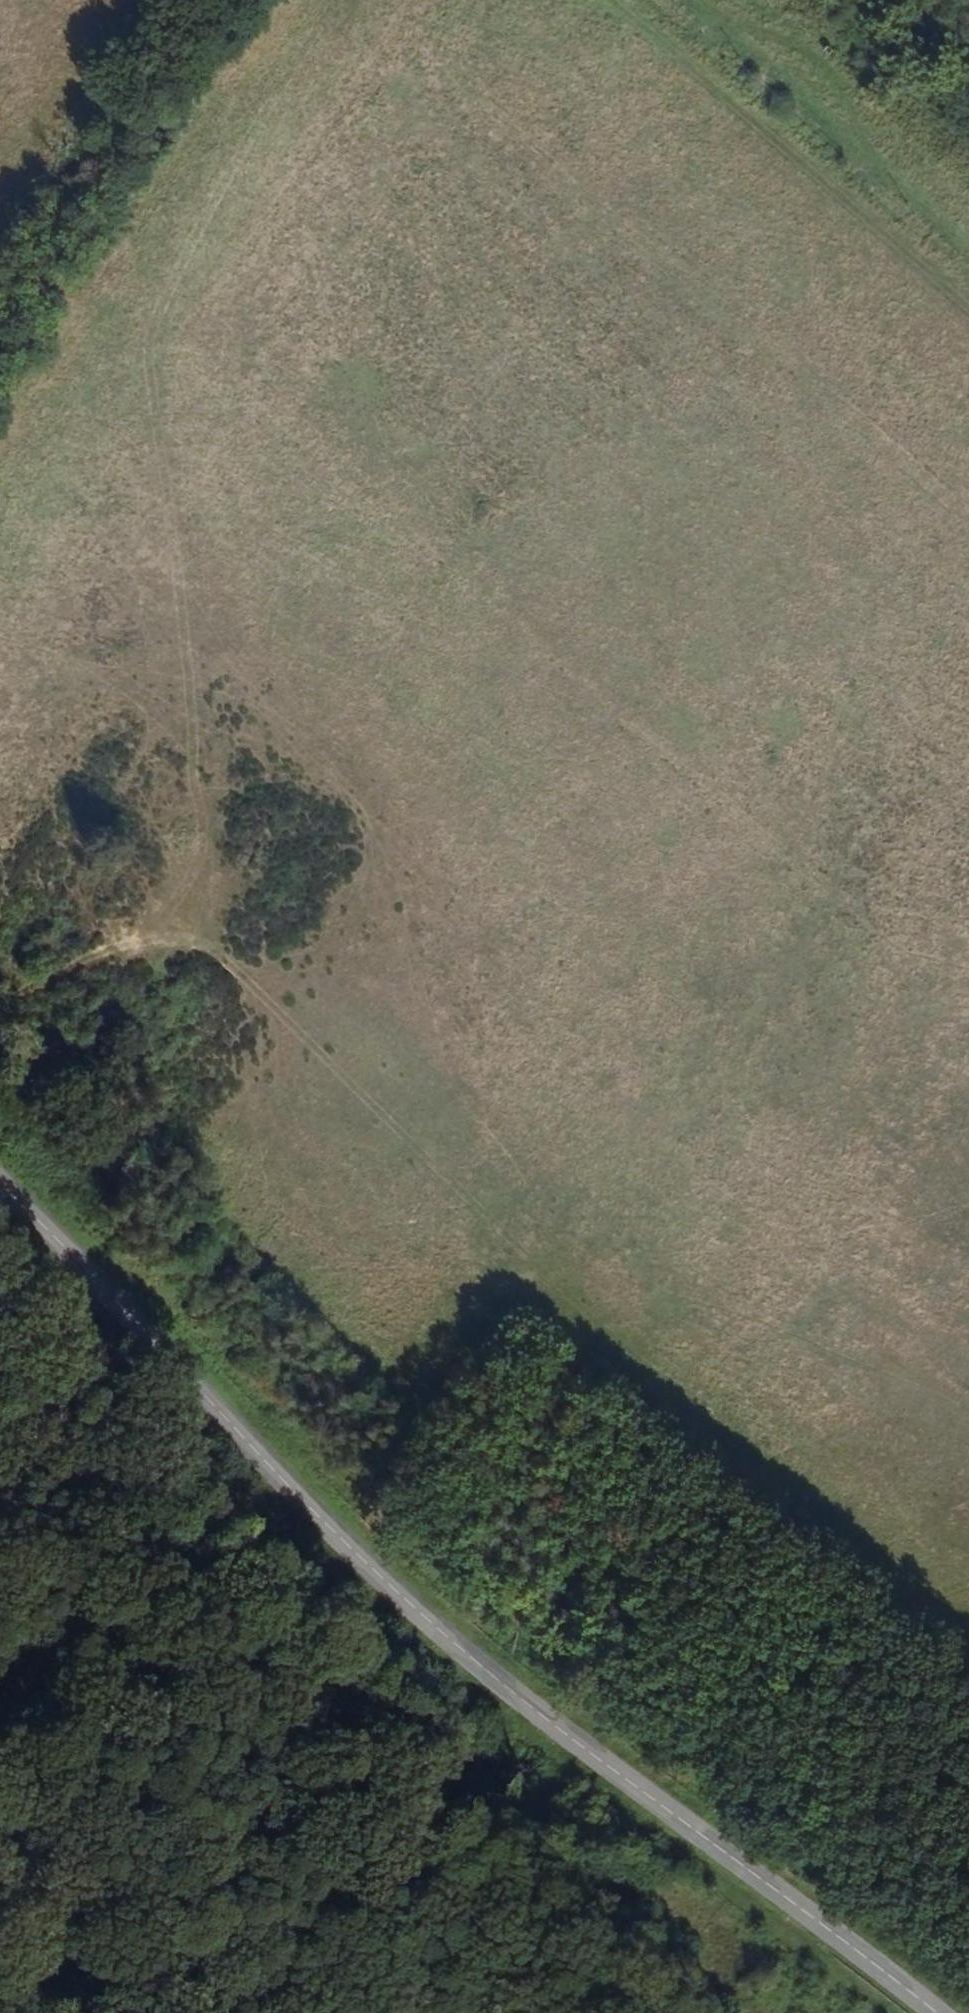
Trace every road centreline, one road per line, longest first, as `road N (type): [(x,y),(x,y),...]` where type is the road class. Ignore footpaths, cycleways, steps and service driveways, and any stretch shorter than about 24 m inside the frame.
road 1 (secondary): [(932,2012),(528,1712),(79,1254),(0,1184)]

